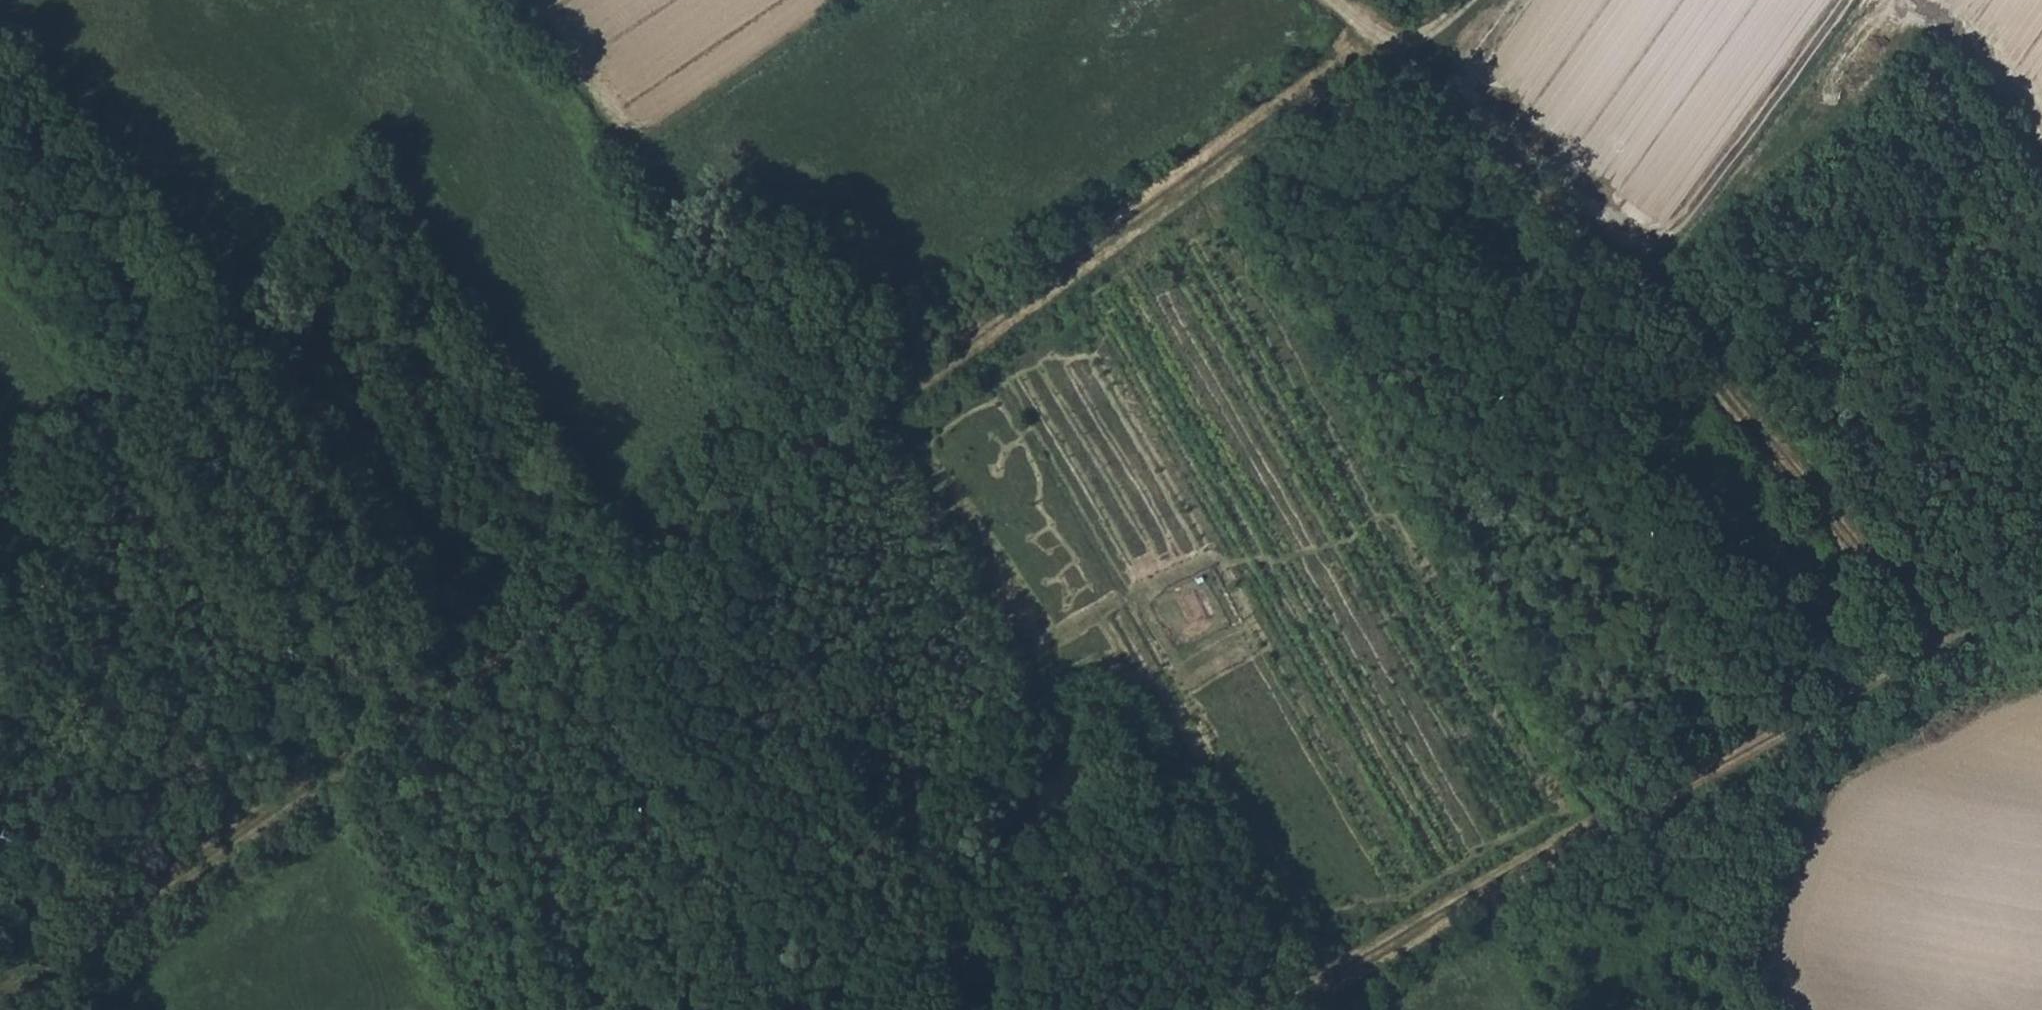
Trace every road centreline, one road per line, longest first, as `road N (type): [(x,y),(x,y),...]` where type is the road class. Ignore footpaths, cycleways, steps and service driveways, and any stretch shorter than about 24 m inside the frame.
road 1 (track): [(1320,0),(1374,45),(1410,50),(1479,0)]

